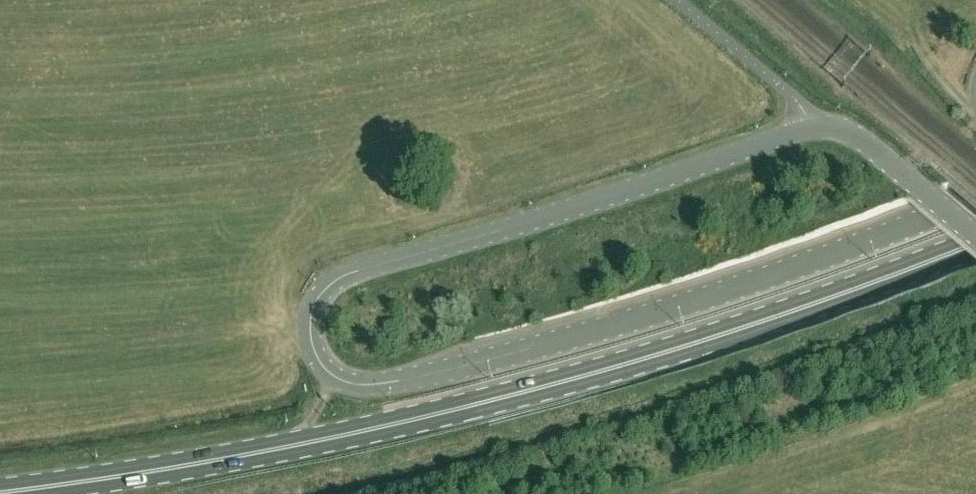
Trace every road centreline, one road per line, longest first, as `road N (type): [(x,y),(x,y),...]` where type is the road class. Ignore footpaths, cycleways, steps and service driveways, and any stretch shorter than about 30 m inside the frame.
road 1 (unclassified): [(945,208),(578,336),(406,379),(344,383),(318,357),(310,333),(315,305),(330,285),(362,269),(813,129),(853,134),(945,208)]
road 2 (primary): [(975,243),(742,329),(507,397),(151,473),(0,492)]

